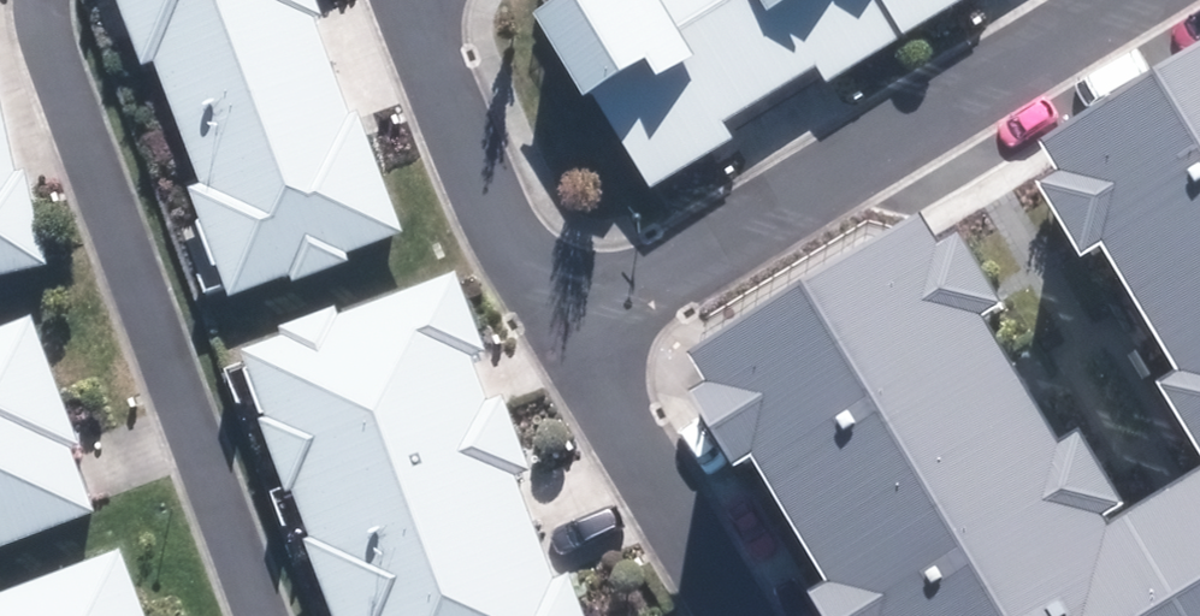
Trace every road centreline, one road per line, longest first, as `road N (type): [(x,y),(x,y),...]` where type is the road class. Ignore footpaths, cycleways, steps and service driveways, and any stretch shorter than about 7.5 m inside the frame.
road 1 (residential): [(30,0),(125,224),(273,615)]
road 2 (residential): [(578,334),(1140,0)]
road 3 (residential): [(423,0),(578,334)]
road 4 (residential): [(578,334),(644,479),(733,615)]

